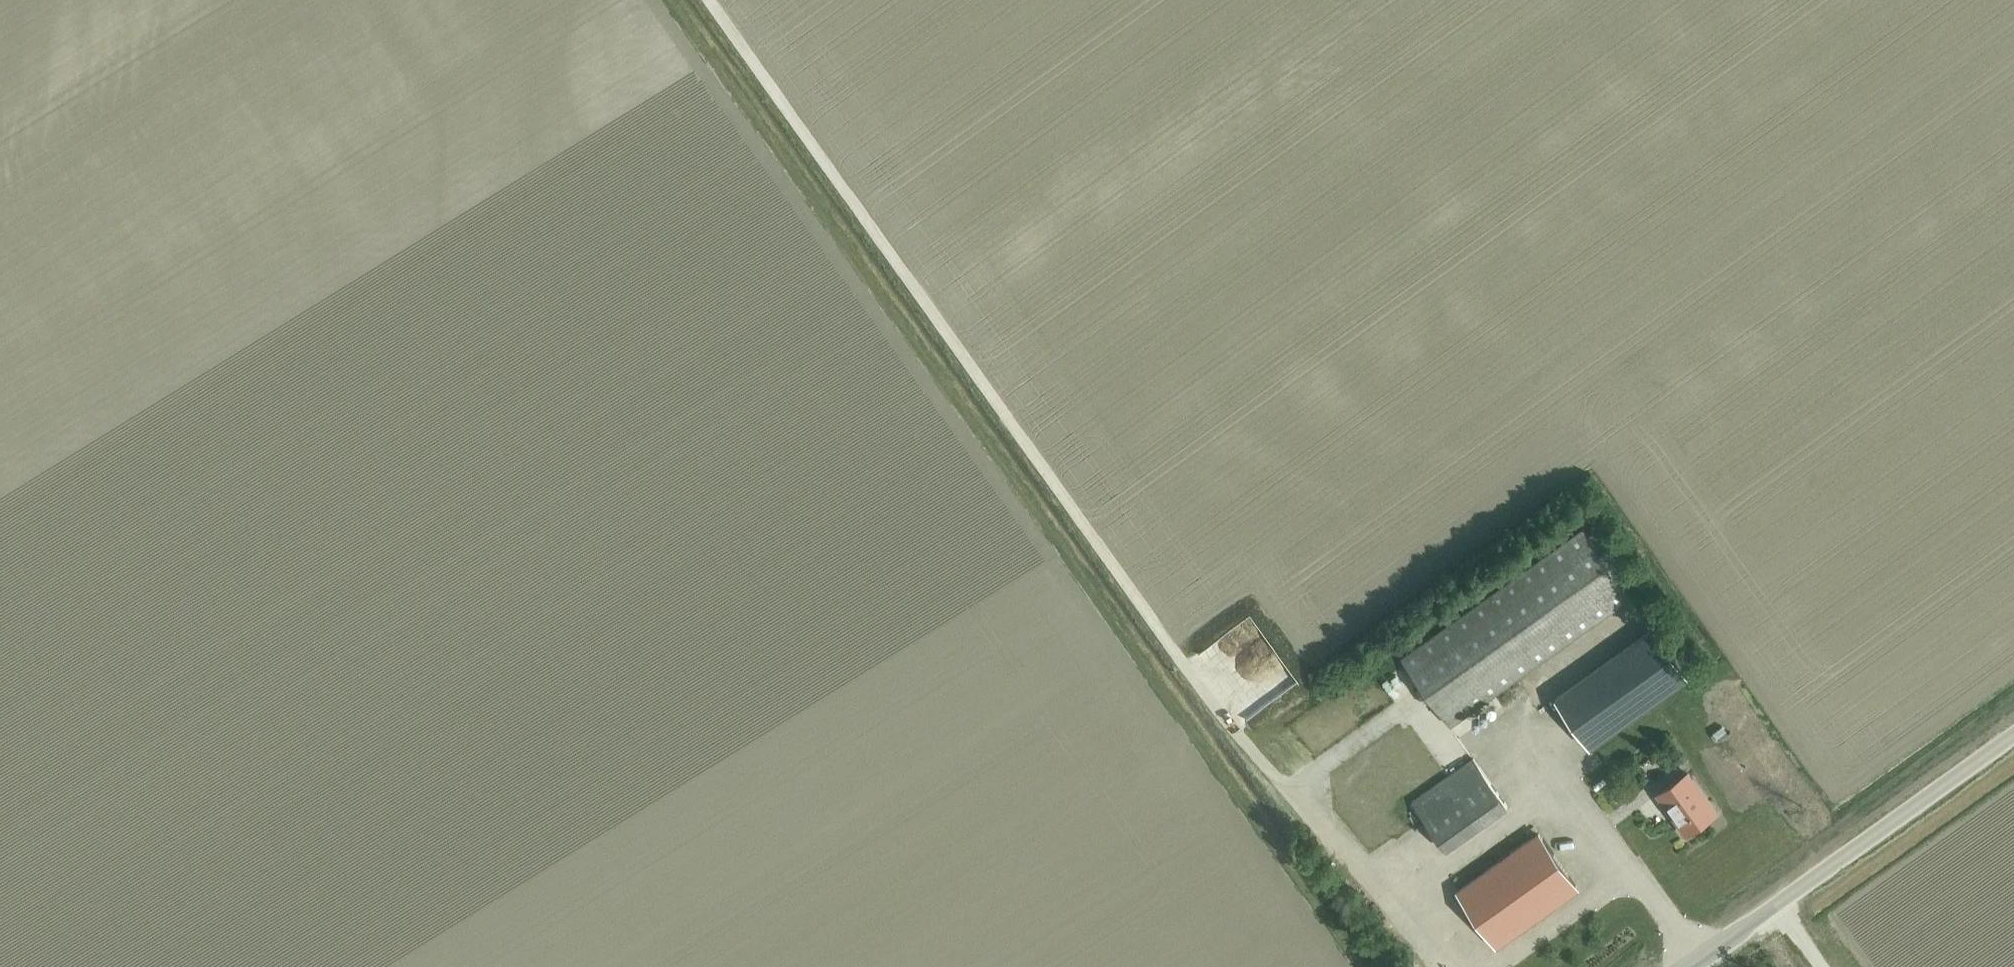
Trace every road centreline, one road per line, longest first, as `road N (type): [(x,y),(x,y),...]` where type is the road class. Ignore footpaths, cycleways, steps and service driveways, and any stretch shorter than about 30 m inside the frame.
road 1 (unclassified): [(1689,966),(2013,724)]

